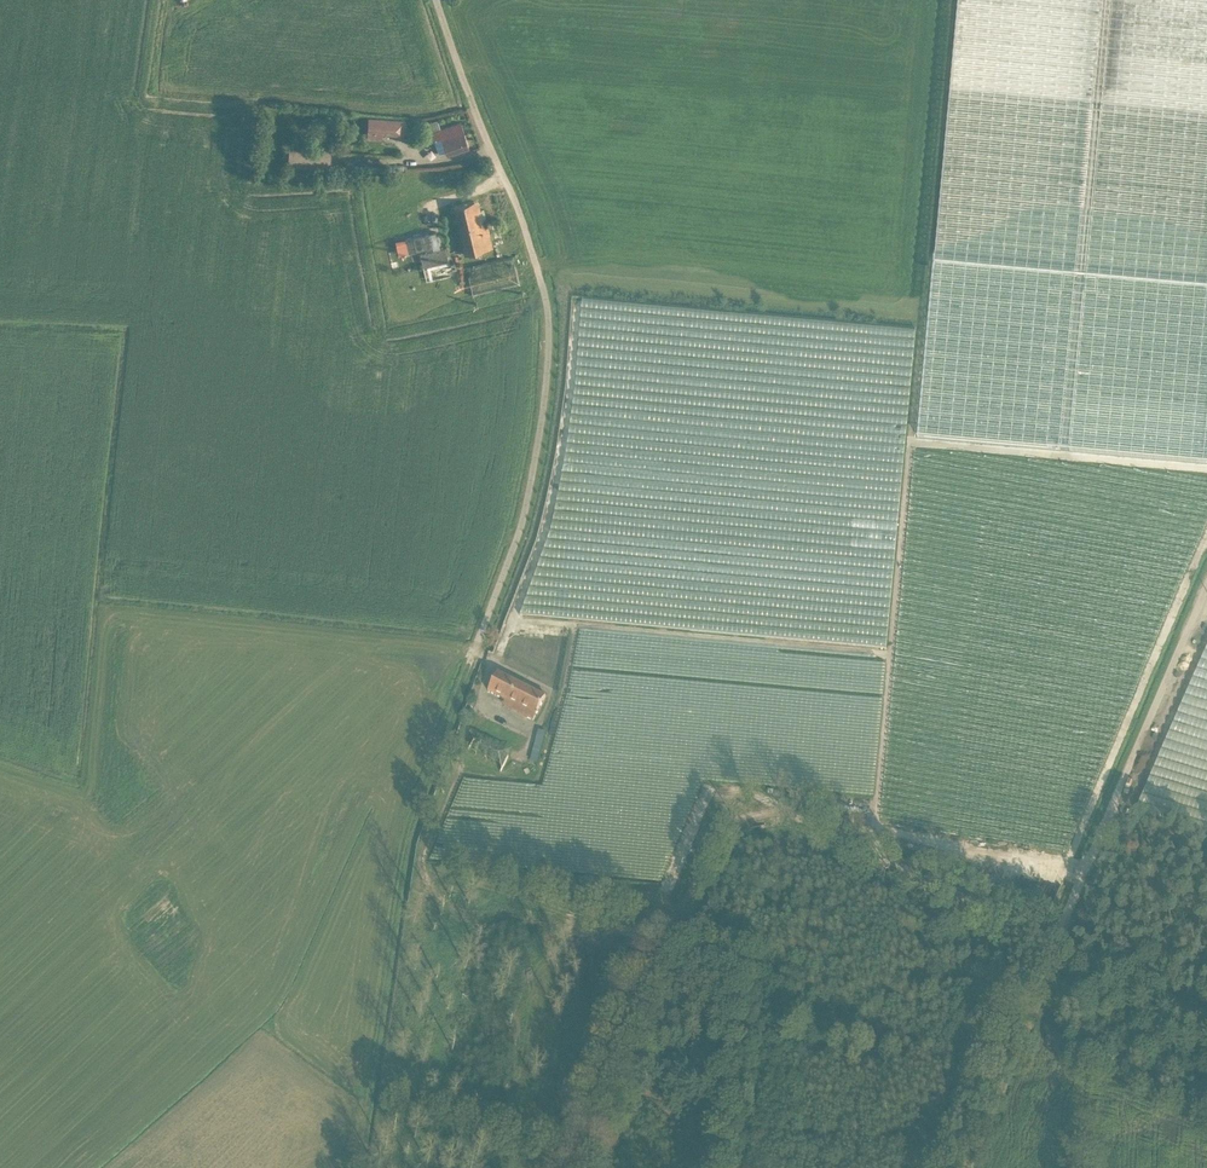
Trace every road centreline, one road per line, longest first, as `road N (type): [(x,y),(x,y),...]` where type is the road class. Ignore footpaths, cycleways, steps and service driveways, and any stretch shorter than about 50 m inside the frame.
road 1 (unclassified): [(437,0),(549,311),(545,398),(522,527),(470,658)]
road 2 (track): [(1206,1021),(1066,952),(1061,941),(1189,632)]

